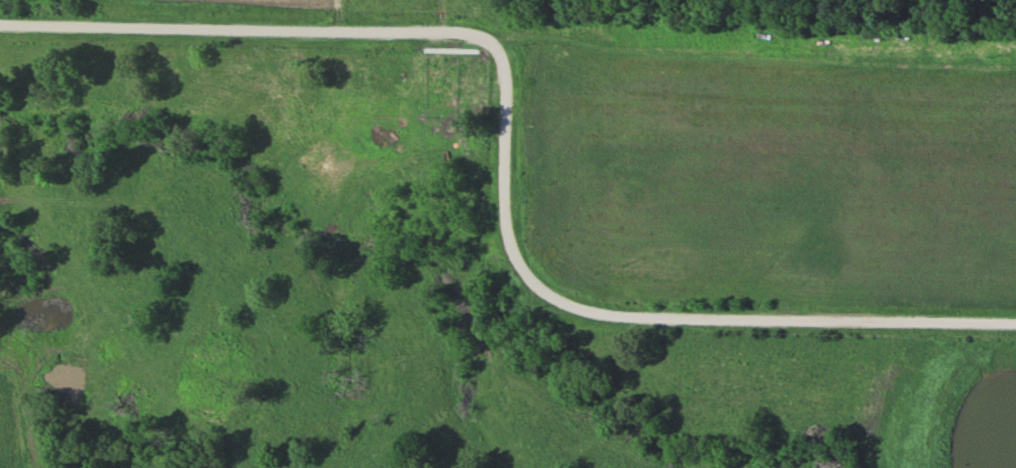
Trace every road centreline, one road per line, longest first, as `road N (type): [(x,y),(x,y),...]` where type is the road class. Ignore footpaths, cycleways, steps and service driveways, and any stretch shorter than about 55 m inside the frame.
road 1 (residential): [(1015,321),(632,317),(520,289),(498,255),(470,43),(437,10),(0,1)]

